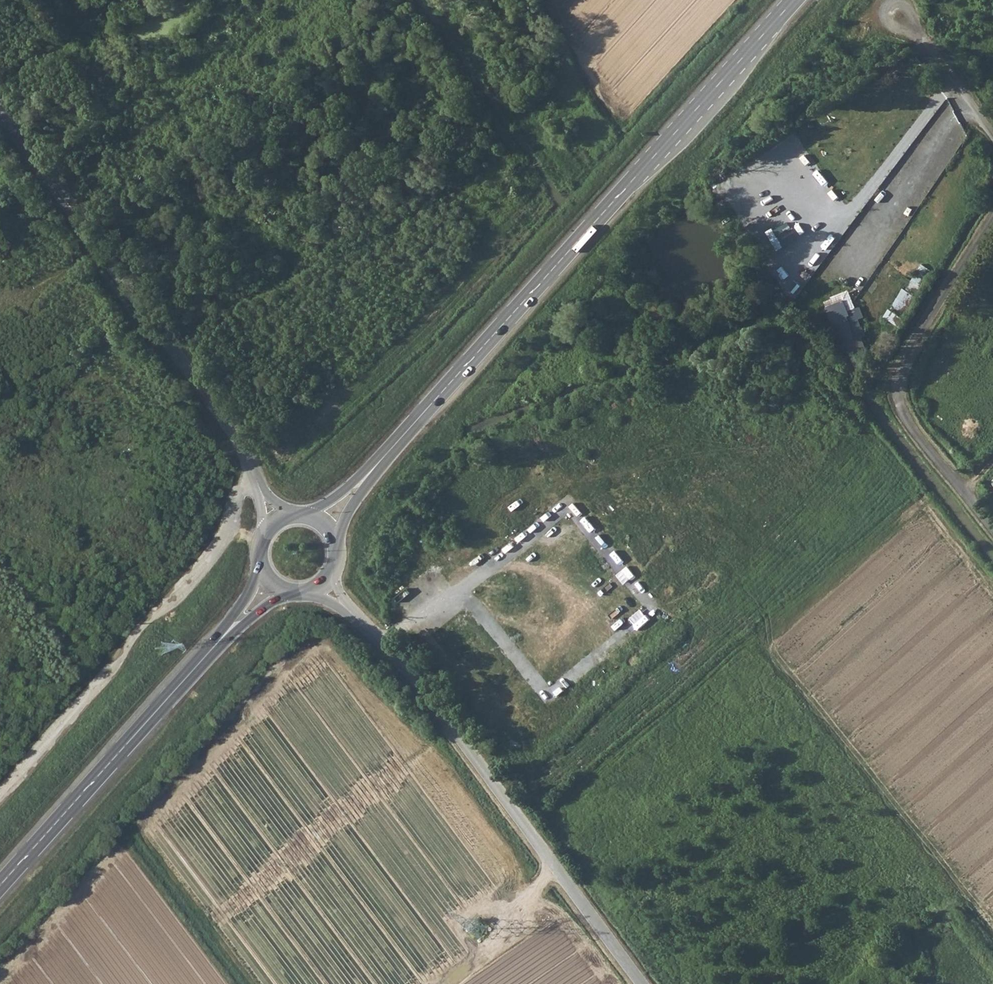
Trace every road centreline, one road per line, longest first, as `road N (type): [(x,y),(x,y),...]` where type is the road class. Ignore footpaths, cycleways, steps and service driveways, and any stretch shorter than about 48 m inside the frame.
road 1 (secondary): [(321,522),(792,0)]
road 2 (unclassified): [(640,983),(414,681),(326,587)]
road 3 (unclassified): [(0,117),(257,480)]
road 4 (unclassified): [(0,795),(218,543),(237,491),(257,480)]
road 5 (secondary): [(0,882),(268,583)]

